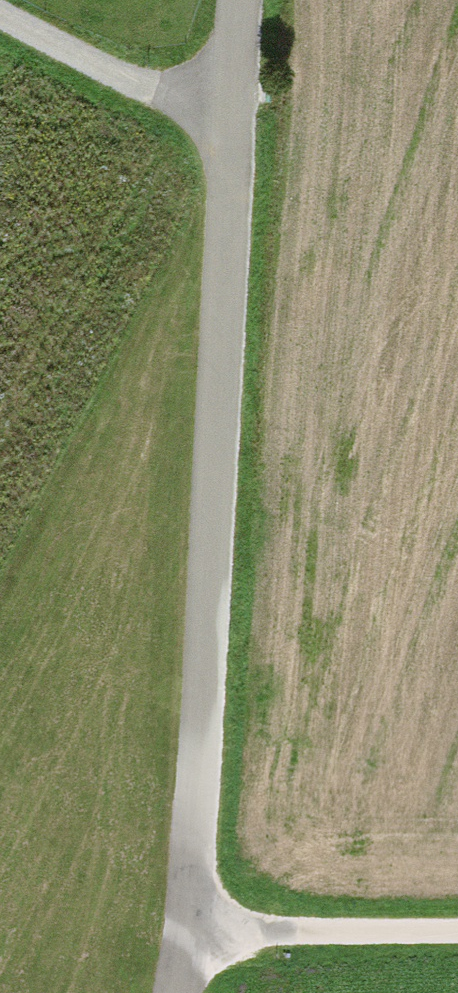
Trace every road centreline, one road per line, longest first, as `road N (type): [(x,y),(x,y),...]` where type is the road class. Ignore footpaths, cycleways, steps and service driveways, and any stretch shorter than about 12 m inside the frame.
road 1 (unclassified): [(241,0),(186,932),(174,992)]
road 2 (track): [(186,932),(457,927)]
road 3 (track): [(0,12),(150,90),(234,100)]

